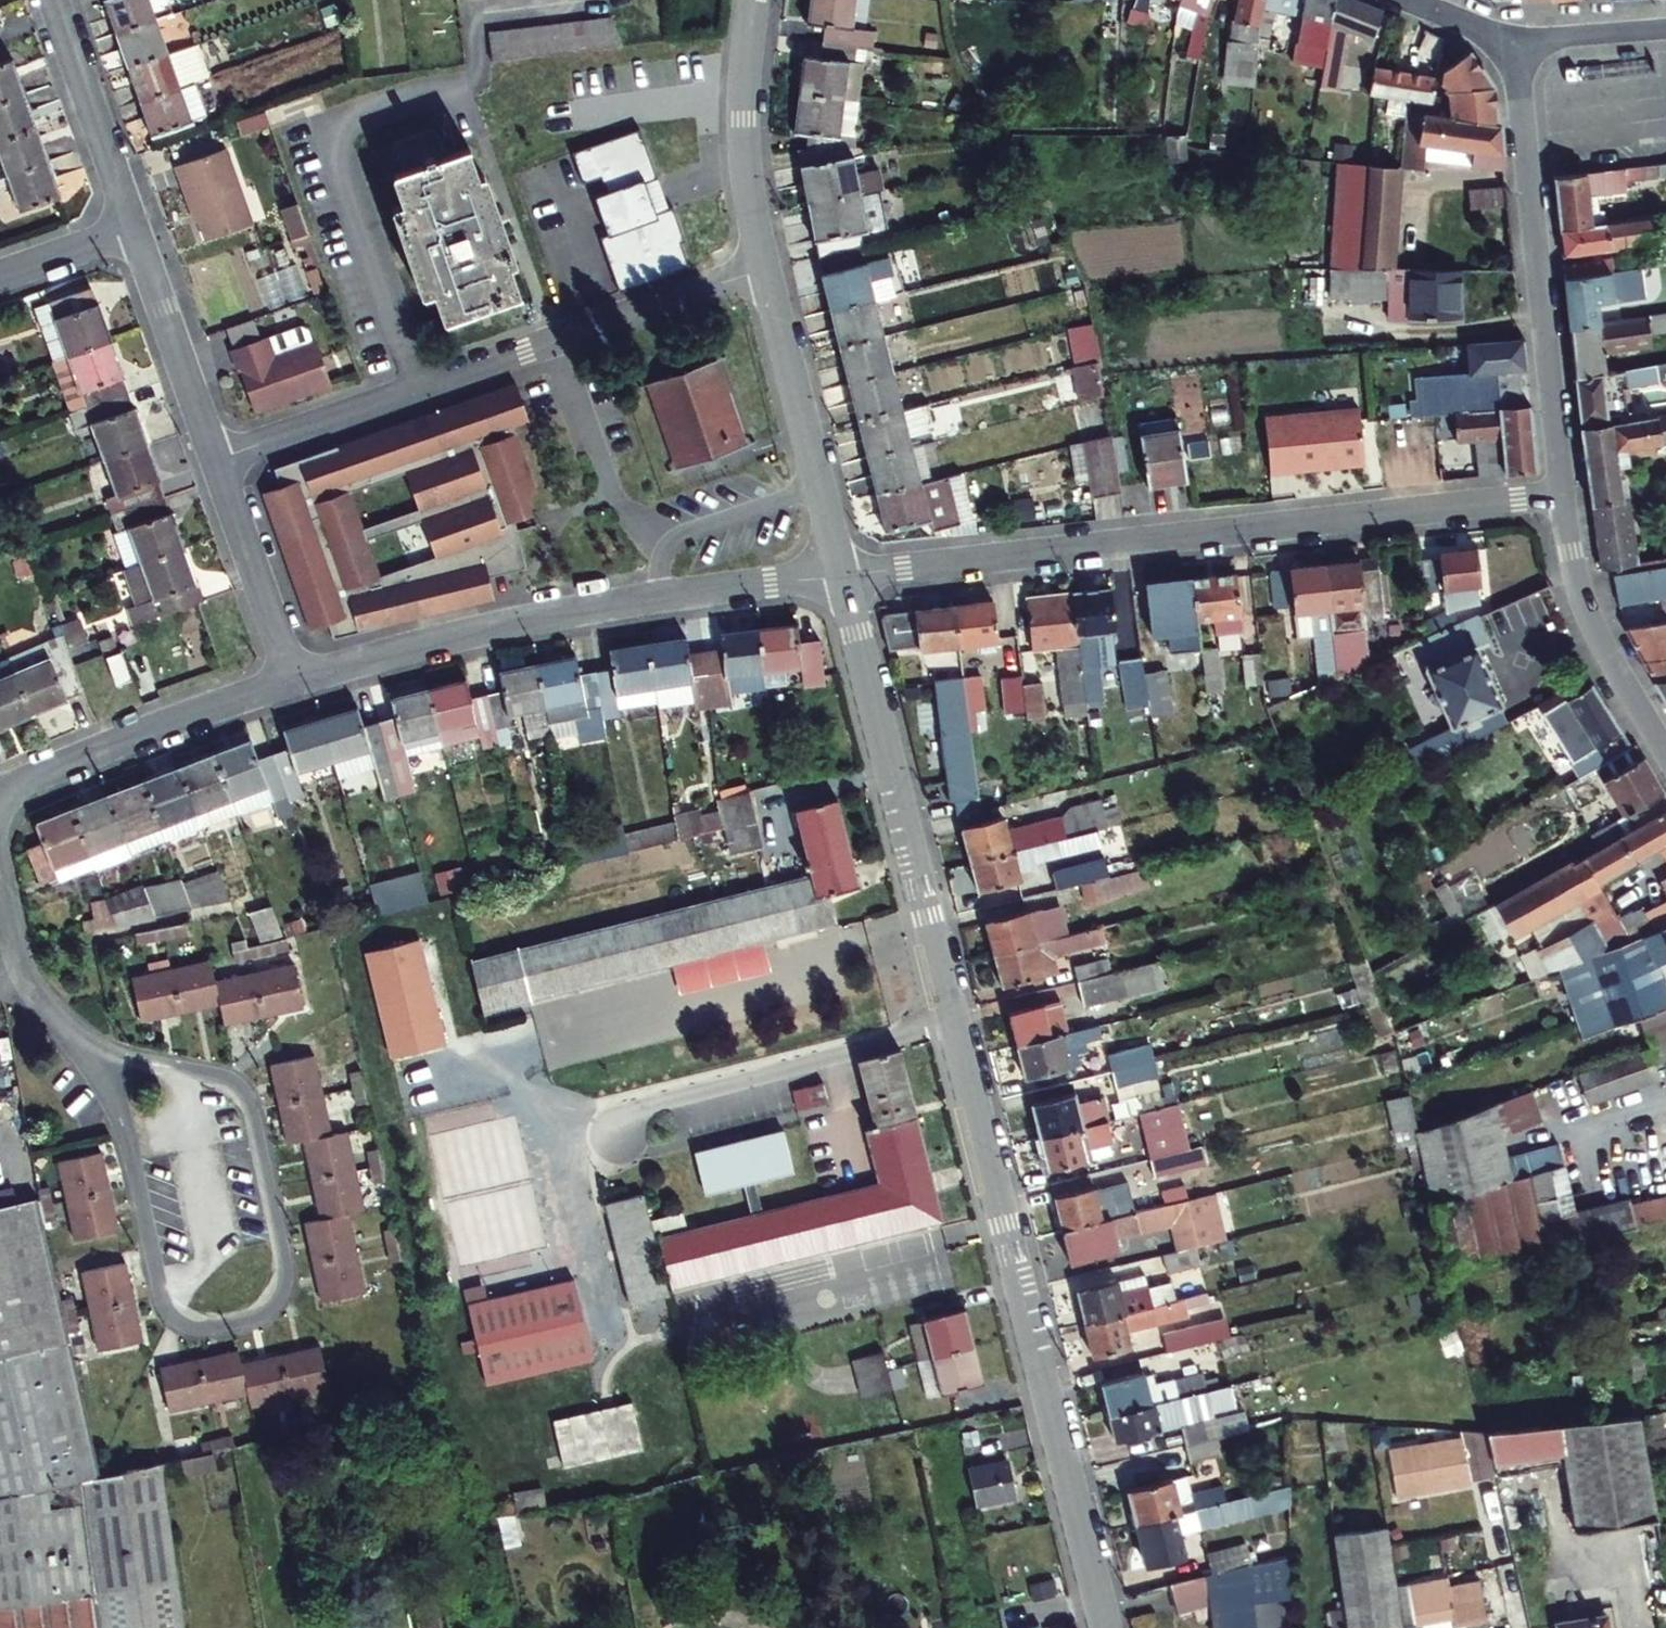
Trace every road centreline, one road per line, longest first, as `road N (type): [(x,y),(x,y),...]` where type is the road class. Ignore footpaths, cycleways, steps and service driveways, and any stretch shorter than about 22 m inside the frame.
road 1 (residential): [(844,575),(1106,1627)]
road 2 (residential): [(844,575),(1562,496)]
road 3 (residential): [(92,1051),(133,1158),(165,1307),(190,1328),(264,1314),(284,1291),(250,1105),(236,1085),(210,1074)]
road 4 (residential): [(216,460),(764,269)]
road 5 (residential): [(294,681),(582,609),(844,575)]
road 6 (tertiary): [(1562,496),(1513,41)]
road 7 (residential): [(764,269),(844,575)]
road 8 (residential): [(15,787),(294,681)]
road 9 (tertiary): [(1665,750),(1586,612),(1562,496)]
road 10 (residential): [(764,269),(744,166),(753,0)]
road 11 (residential): [(134,228),(216,460)]
road 12 (residential): [(54,0),(134,228)]
road 13 (residential): [(216,460),(294,681)]
road 14 (residential): [(0,881),(24,971),(92,1051)]
road 15 (residential): [(1665,30),(1513,41)]
road 16 (residential): [(0,275),(134,228)]
road 17 (residential): [(210,1074),(92,1051)]

